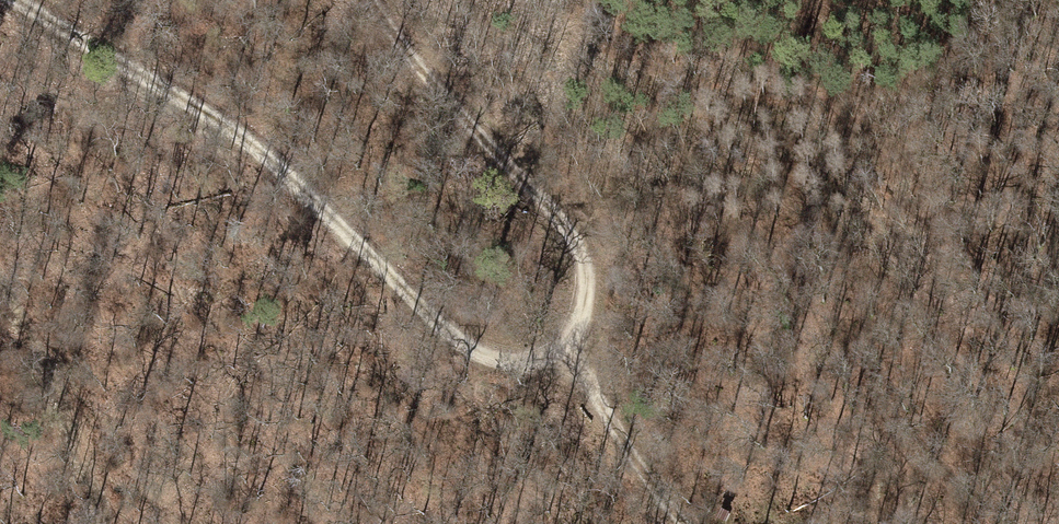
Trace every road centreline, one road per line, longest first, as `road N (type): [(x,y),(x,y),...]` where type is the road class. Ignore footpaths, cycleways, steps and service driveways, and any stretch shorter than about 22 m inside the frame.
road 1 (track): [(385,0),(579,241),(599,328),(574,355),(536,359),(448,332),(285,182),(16,0)]
road 2 (track): [(0,117),(285,182)]
road 3 (track): [(108,523),(44,356),(0,280)]
road 4 (track): [(574,355),(642,459),(698,523)]

